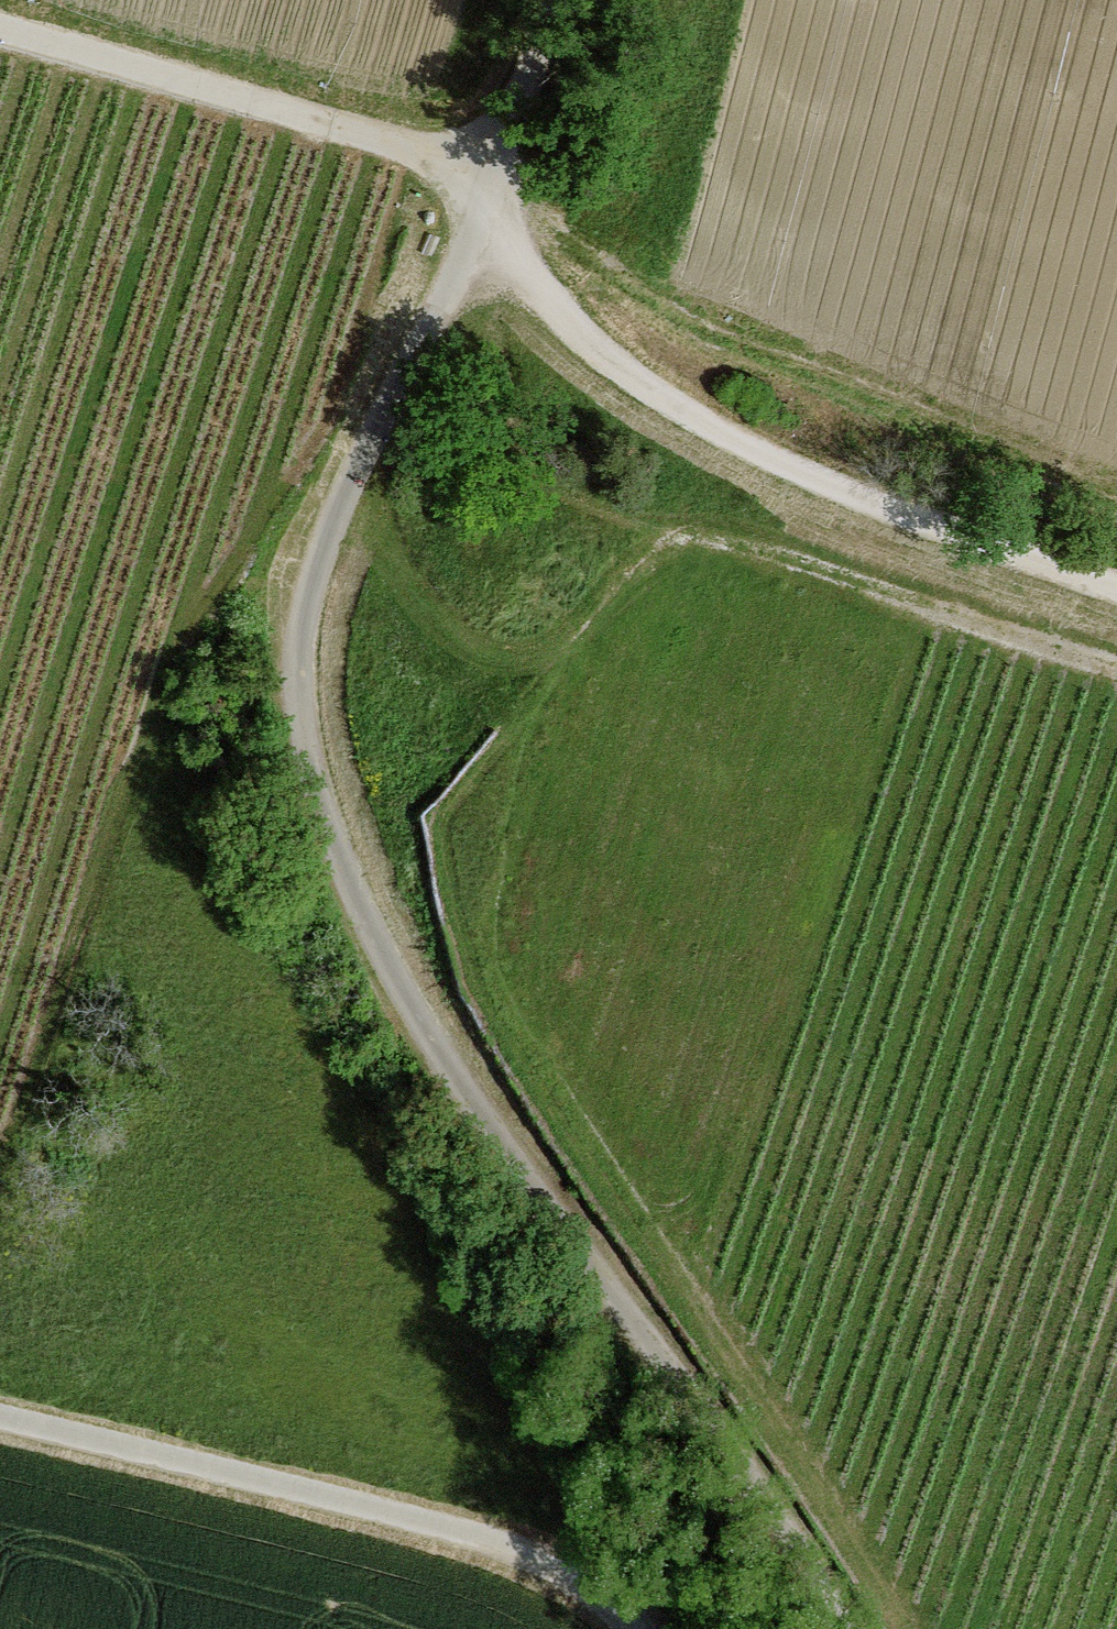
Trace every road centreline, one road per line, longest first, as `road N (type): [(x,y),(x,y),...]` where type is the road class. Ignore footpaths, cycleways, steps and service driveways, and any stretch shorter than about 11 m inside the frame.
road 1 (track): [(910,1628),(855,1526),(581,1125),(490,974),(471,927),(472,892),(561,640),(613,565),(667,539),(727,537),(780,550),(1116,660)]
road 2 (track): [(475,223),(329,528),(299,649),(313,767),(349,881),(418,1019),(463,1092),(794,1535),(843,1628)]
road 3 (track): [(475,223),(606,354),(711,433),(841,491),(1116,592)]
road 4 (track): [(487,193),(541,216),(700,339),(1116,497)]
road 5 (track): [(0,1418),(543,1558),(603,1591),(642,1628)]
road 6 (track): [(0,27),(496,171)]
road 7 (track): [(558,231),(628,201),(660,158),(706,0)]
road 8 (track): [(555,0),(475,223)]

